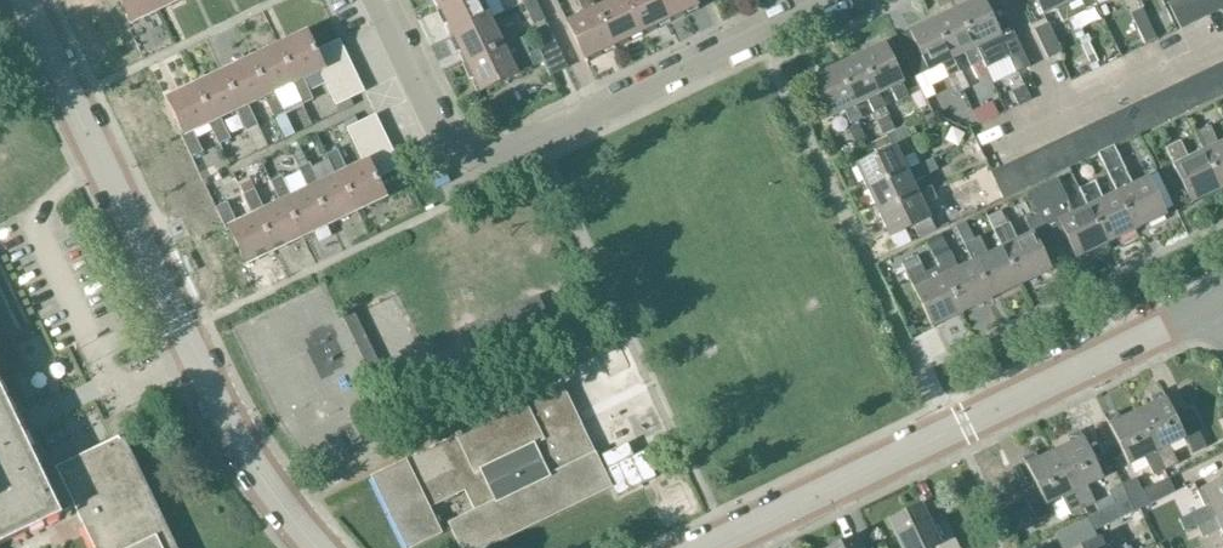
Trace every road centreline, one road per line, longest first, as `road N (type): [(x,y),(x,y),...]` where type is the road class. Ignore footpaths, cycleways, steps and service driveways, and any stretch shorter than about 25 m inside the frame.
road 1 (unclassified): [(322,547),(253,462),(15,0)]
road 2 (unclassified): [(377,0),(440,136),(460,154),(487,158),(821,0)]
road 3 (unclassified): [(702,547),(1217,303)]

